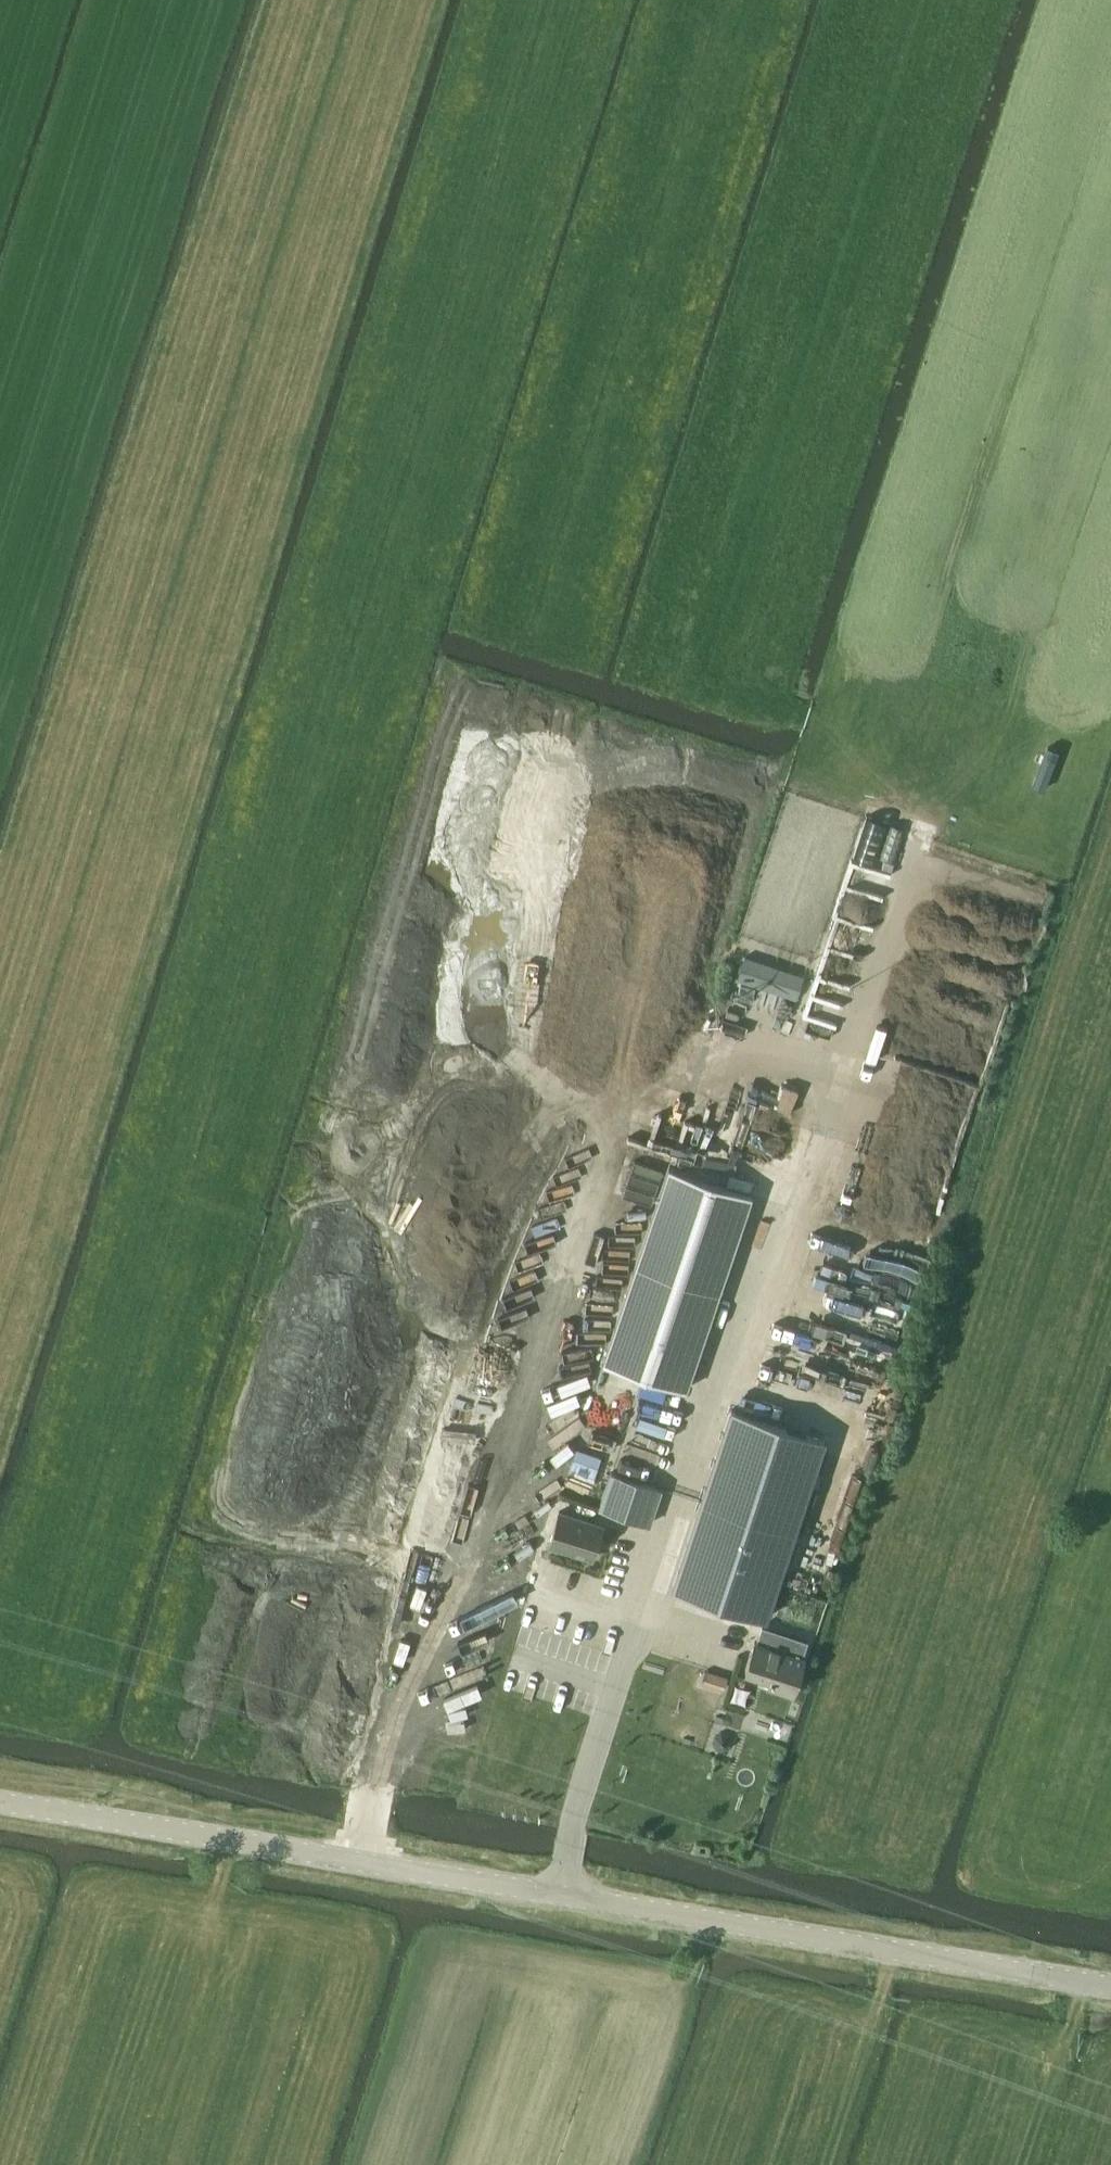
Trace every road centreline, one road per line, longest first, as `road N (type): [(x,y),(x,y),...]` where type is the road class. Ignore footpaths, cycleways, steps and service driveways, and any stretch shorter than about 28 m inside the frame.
road 1 (track): [(767,1348),(1110,245)]
road 2 (unclassified): [(1110,1986),(0,1802)]

